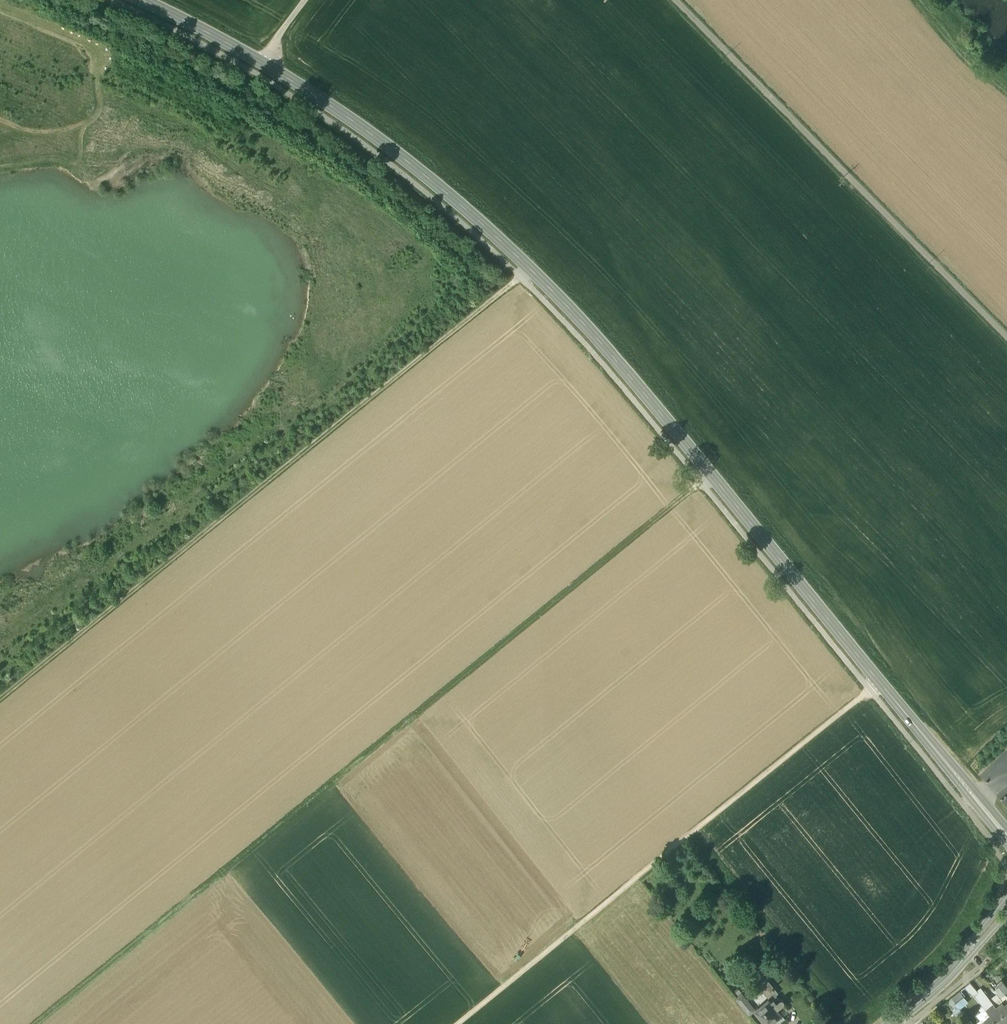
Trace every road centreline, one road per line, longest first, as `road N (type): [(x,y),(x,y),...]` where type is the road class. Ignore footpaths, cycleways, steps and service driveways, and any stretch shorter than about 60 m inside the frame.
road 1 (secondary): [(1006,837),(657,408),(513,252),(352,120),(143,0)]
road 2 (track): [(33,1023),(710,473)]
road 3 (track): [(529,268),(333,440),(0,710)]
road 4 (track): [(458,1023),(879,681)]
road 5 (track): [(1006,337),(677,0)]
road 6 (tertiary): [(892,1023),(1006,910)]

